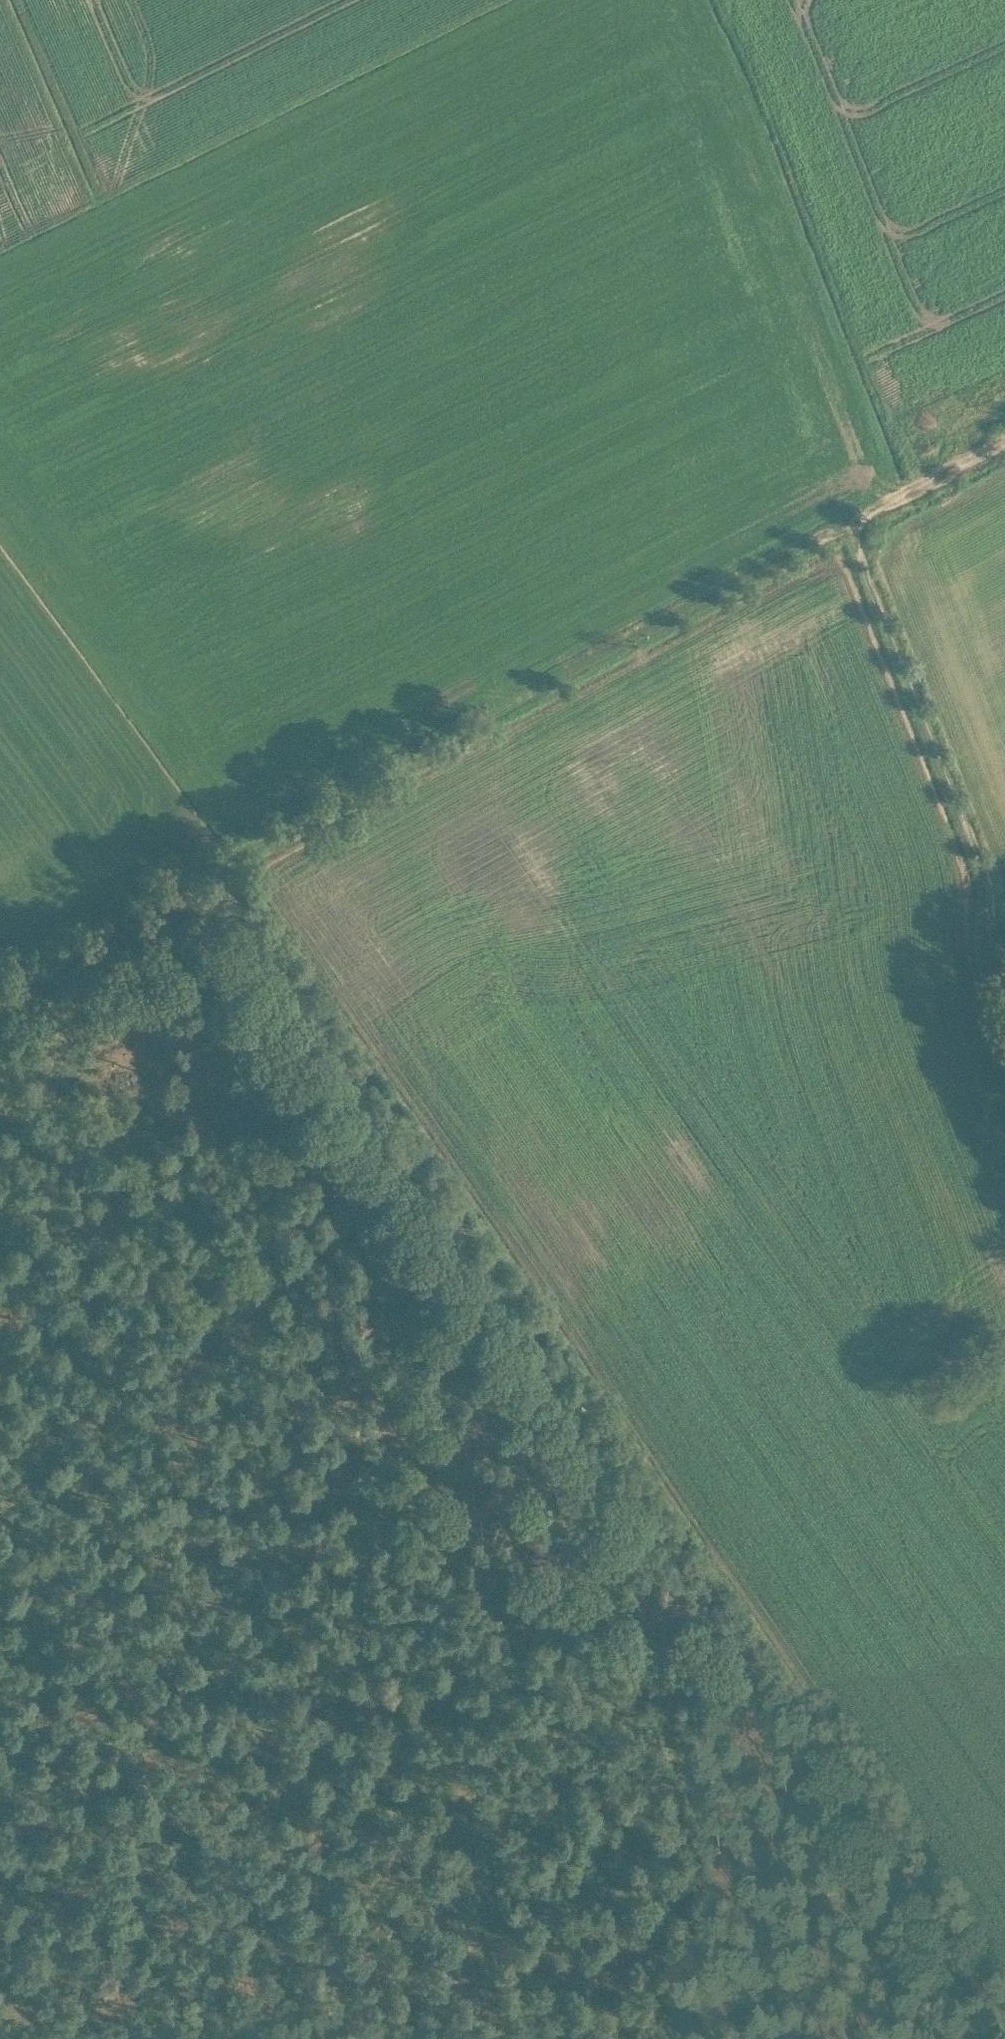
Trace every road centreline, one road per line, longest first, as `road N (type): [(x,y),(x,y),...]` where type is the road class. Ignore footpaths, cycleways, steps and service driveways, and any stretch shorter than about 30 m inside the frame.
road 1 (track): [(222,876),(999,2038)]
road 2 (track): [(844,531),(222,876)]
road 3 (track): [(844,531),(1004,971)]
road 4 (track): [(0,1001),(222,876)]
road 5 (track): [(1004,444),(844,531)]

